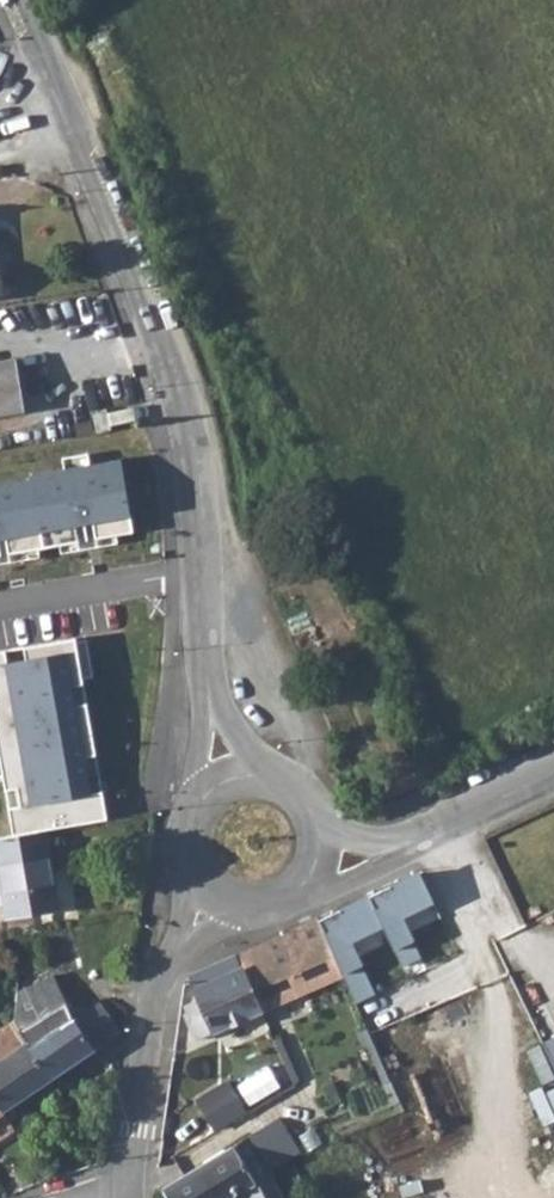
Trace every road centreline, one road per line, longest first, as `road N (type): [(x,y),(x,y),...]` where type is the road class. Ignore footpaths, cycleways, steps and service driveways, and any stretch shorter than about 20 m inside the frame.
road 1 (residential): [(23,0),(84,130),(174,368),(193,442),(199,576)]
road 2 (unclassified): [(123,1197),(148,1021),(167,959),(206,890)]
road 3 (unclassified): [(316,856),(383,850),(553,763)]
road 4 (residential): [(199,576),(208,717),(222,779)]
road 5 (residential): [(199,576),(0,604)]
road 6 (unclassified): [(316,856),(318,831),(297,791),(255,773),(222,779)]
road 7 (unclassified): [(206,890),(230,903),(265,905),(306,878),(316,856)]
road 8 (unclassified): [(222,779),(188,816),(184,843),(206,890)]

